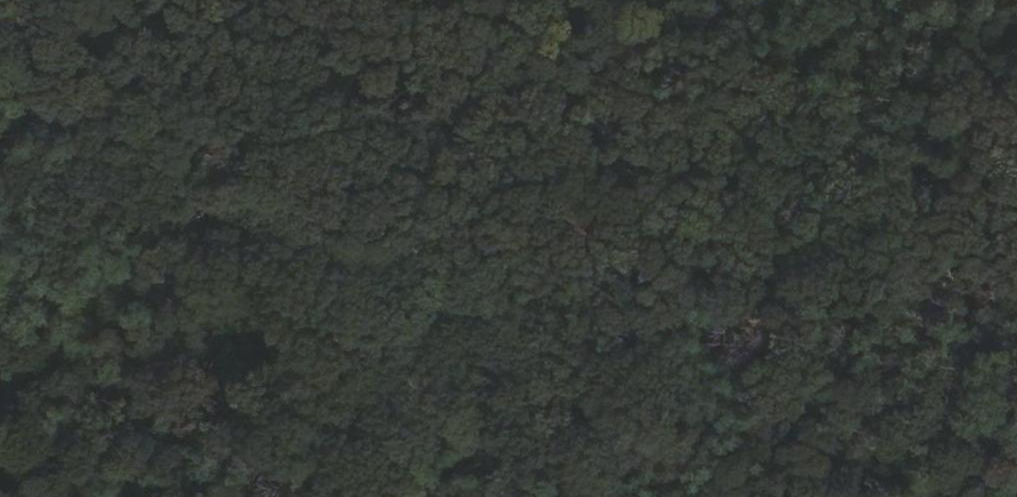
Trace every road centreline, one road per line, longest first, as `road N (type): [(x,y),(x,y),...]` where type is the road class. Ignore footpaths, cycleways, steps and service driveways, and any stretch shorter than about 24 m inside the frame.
road 1 (track): [(1016,150),(960,186),(828,196),(750,237),(625,272),(508,250),(503,284),(359,429),(326,479),(286,496)]

